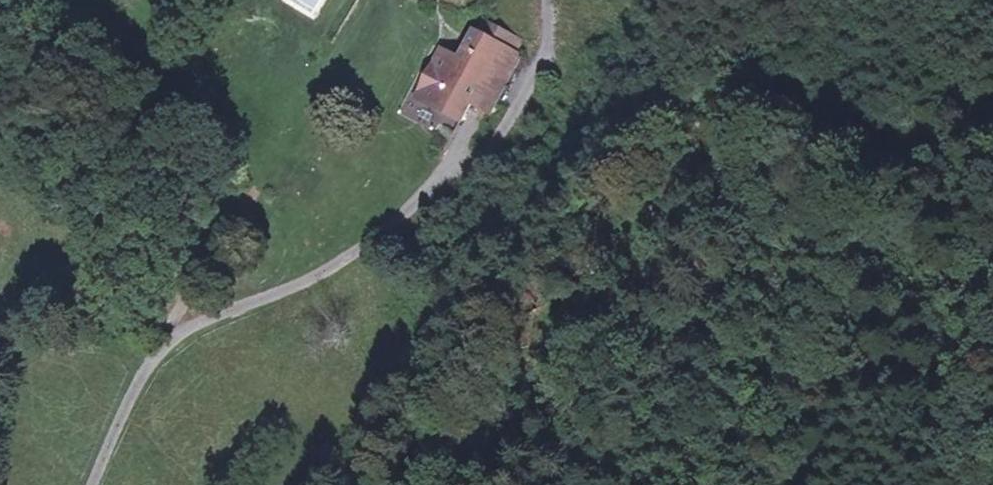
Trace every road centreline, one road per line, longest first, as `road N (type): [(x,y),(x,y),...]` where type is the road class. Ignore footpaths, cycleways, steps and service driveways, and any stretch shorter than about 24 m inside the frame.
road 1 (unclassified): [(91,484),(163,346),(313,285),(415,218),(483,147),(547,63),(549,0)]

